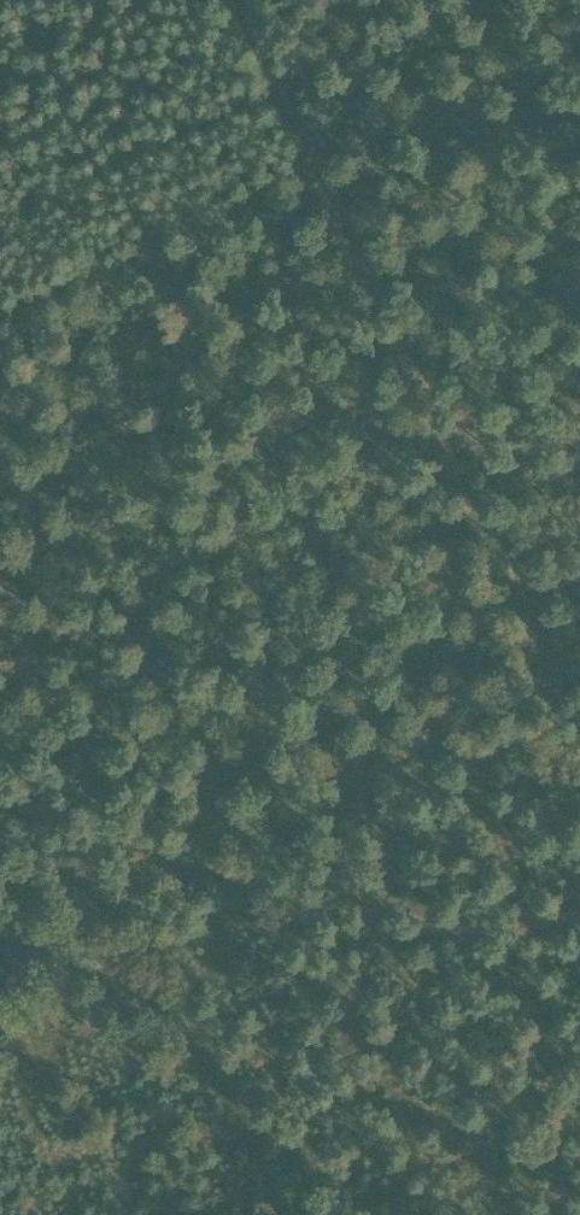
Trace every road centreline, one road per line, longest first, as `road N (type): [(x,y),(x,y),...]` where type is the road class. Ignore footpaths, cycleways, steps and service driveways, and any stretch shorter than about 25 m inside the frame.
road 1 (track): [(260,0),(579,635)]
road 2 (track): [(0,951),(579,670)]

